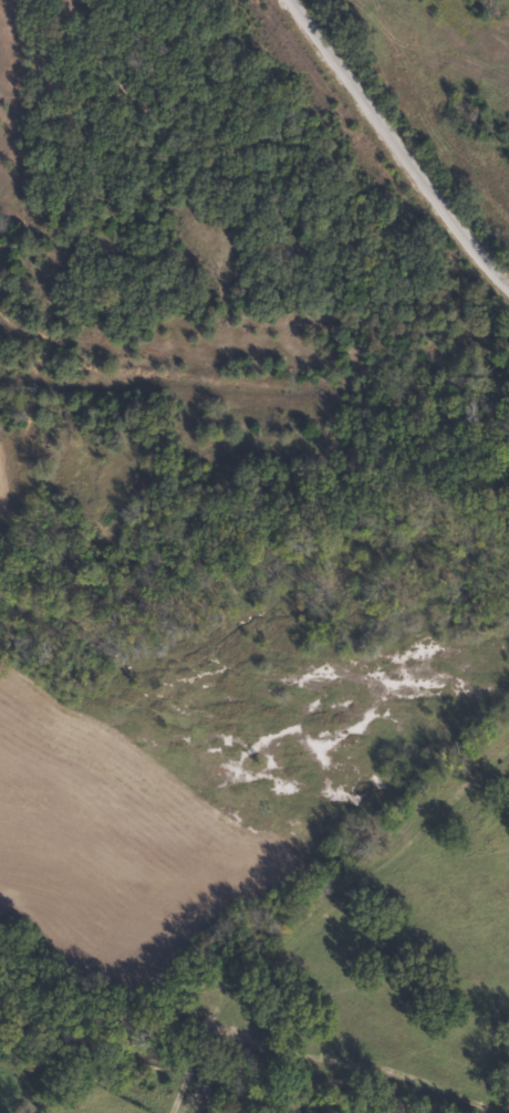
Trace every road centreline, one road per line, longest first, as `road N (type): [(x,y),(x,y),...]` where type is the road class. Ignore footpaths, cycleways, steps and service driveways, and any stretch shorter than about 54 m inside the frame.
road 1 (residential): [(508,284),(457,260),(252,0)]

